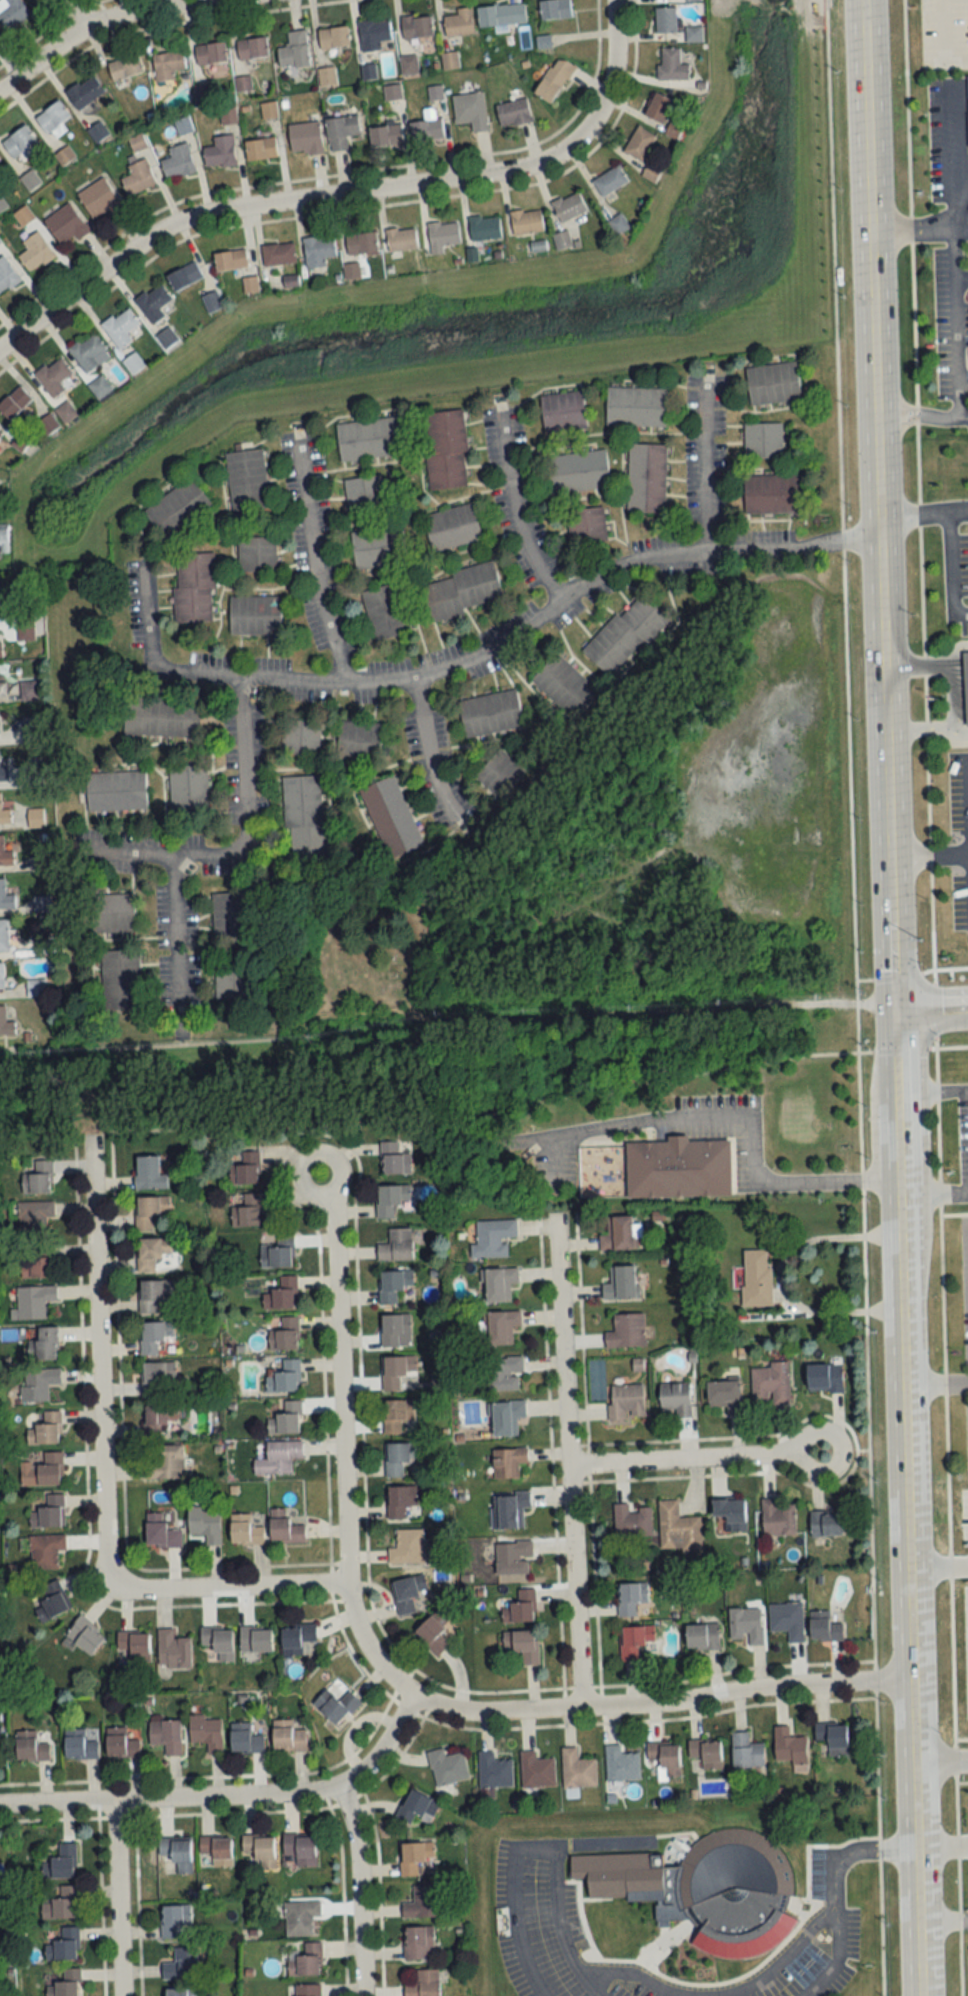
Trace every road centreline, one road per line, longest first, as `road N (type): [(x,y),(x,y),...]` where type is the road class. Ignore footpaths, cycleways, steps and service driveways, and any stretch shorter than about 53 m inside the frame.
road 1 (tertiary): [(861,0),(888,897)]
road 2 (track): [(891,1011),(856,1003),(464,1007),(322,1034),(0,1058)]
road 3 (tertiary): [(896,1185),(917,1995)]
road 4 (residential): [(0,348),(183,219),(503,170),(568,148),(591,124),(609,80),(611,0)]
road 5 (residential): [(878,532),(631,562),(594,577),(477,655),(414,679),(241,679),(168,670)]
road 6 (residential): [(413,1695),(371,1657),(350,1613),(322,1173)]
road 7 (residential): [(413,1695),(439,1708),(517,1715),(777,1686),(909,1682)]
road 8 (residential): [(577,1709),(554,1246)]
road 9 (residential): [(0,1805),(336,1787),(367,1763),(413,1695)]
road 10 (residential): [(119,1580),(99,1527),(89,1140)]
road 11 (residential): [(241,679),(244,827),(236,845),(219,855),(92,853)]
road 12 (residential): [(566,1468),(822,1451)]
road 13 (residential): [(347,682),(313,581),(298,445)]
road 14 (residential): [(346,1588),(157,1592),(119,1580)]
road 15 (residential): [(0,86),(85,23),(205,0)]
road 16 (residential): [(336,1787),(357,1895),(359,1995)]
road 17 (residential): [(561,600),(516,527),(501,415)]
road 18 (residential): [(111,1802),(118,1995)]
road 19 (residential): [(705,551),(703,389)]
road 20 (residential): [(175,1006),(166,856)]
road 21 (residential): [(414,679),(424,773),(447,816)]

